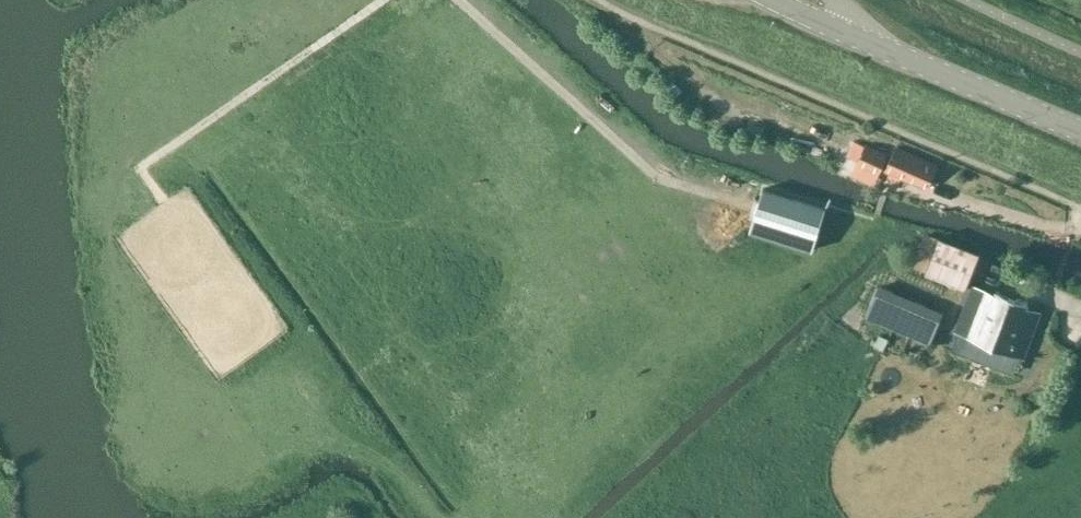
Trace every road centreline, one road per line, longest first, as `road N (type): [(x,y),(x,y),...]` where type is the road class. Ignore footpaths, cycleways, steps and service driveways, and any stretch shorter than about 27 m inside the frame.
road 1 (track): [(750,205),(662,179),(462,0)]
road 2 (track): [(383,0),(144,164),(166,202)]
road 3 (tertiary): [(1080,130),(874,44)]
road 4 (track): [(940,197),(1073,227)]

